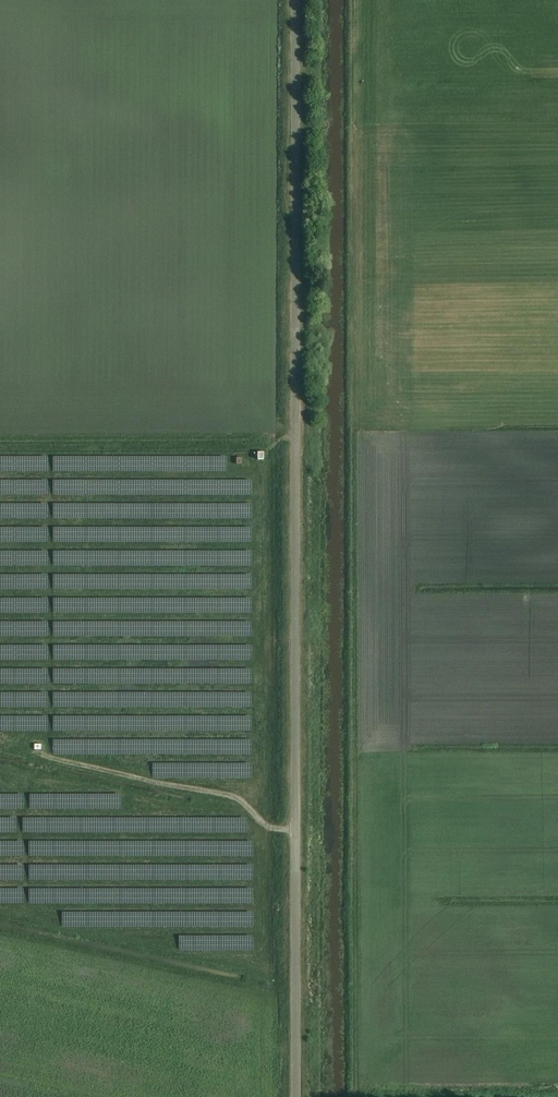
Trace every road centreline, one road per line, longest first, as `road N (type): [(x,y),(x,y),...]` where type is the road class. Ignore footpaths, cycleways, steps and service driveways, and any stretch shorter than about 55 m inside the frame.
road 1 (track): [(352,0),(355,1096)]
road 2 (tertiary): [(295,1096),(294,0)]

